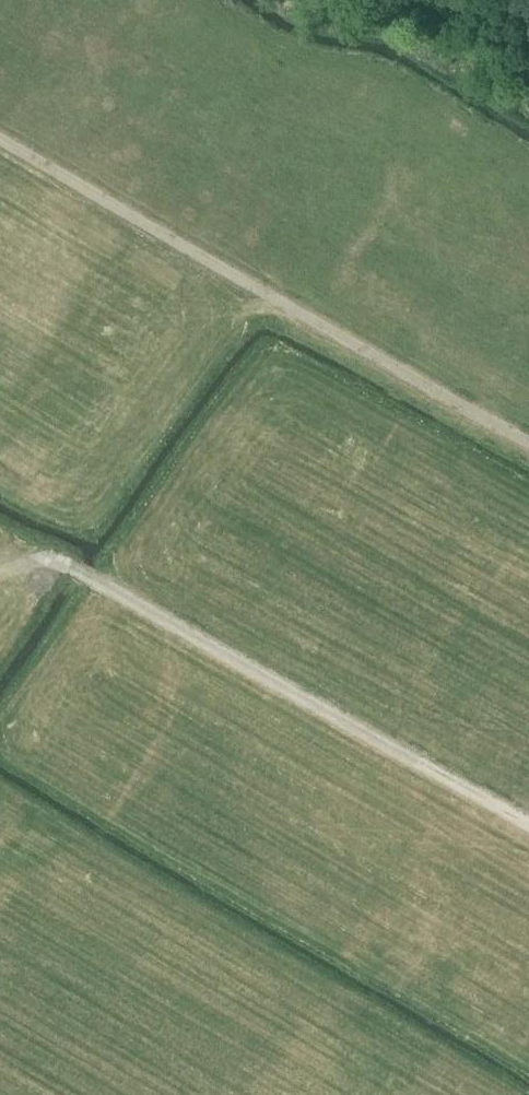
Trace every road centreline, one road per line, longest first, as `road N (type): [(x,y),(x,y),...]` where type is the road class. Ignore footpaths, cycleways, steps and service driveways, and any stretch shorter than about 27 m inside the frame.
road 1 (track): [(528,442),(0,139)]
road 2 (track): [(528,826),(70,567)]

